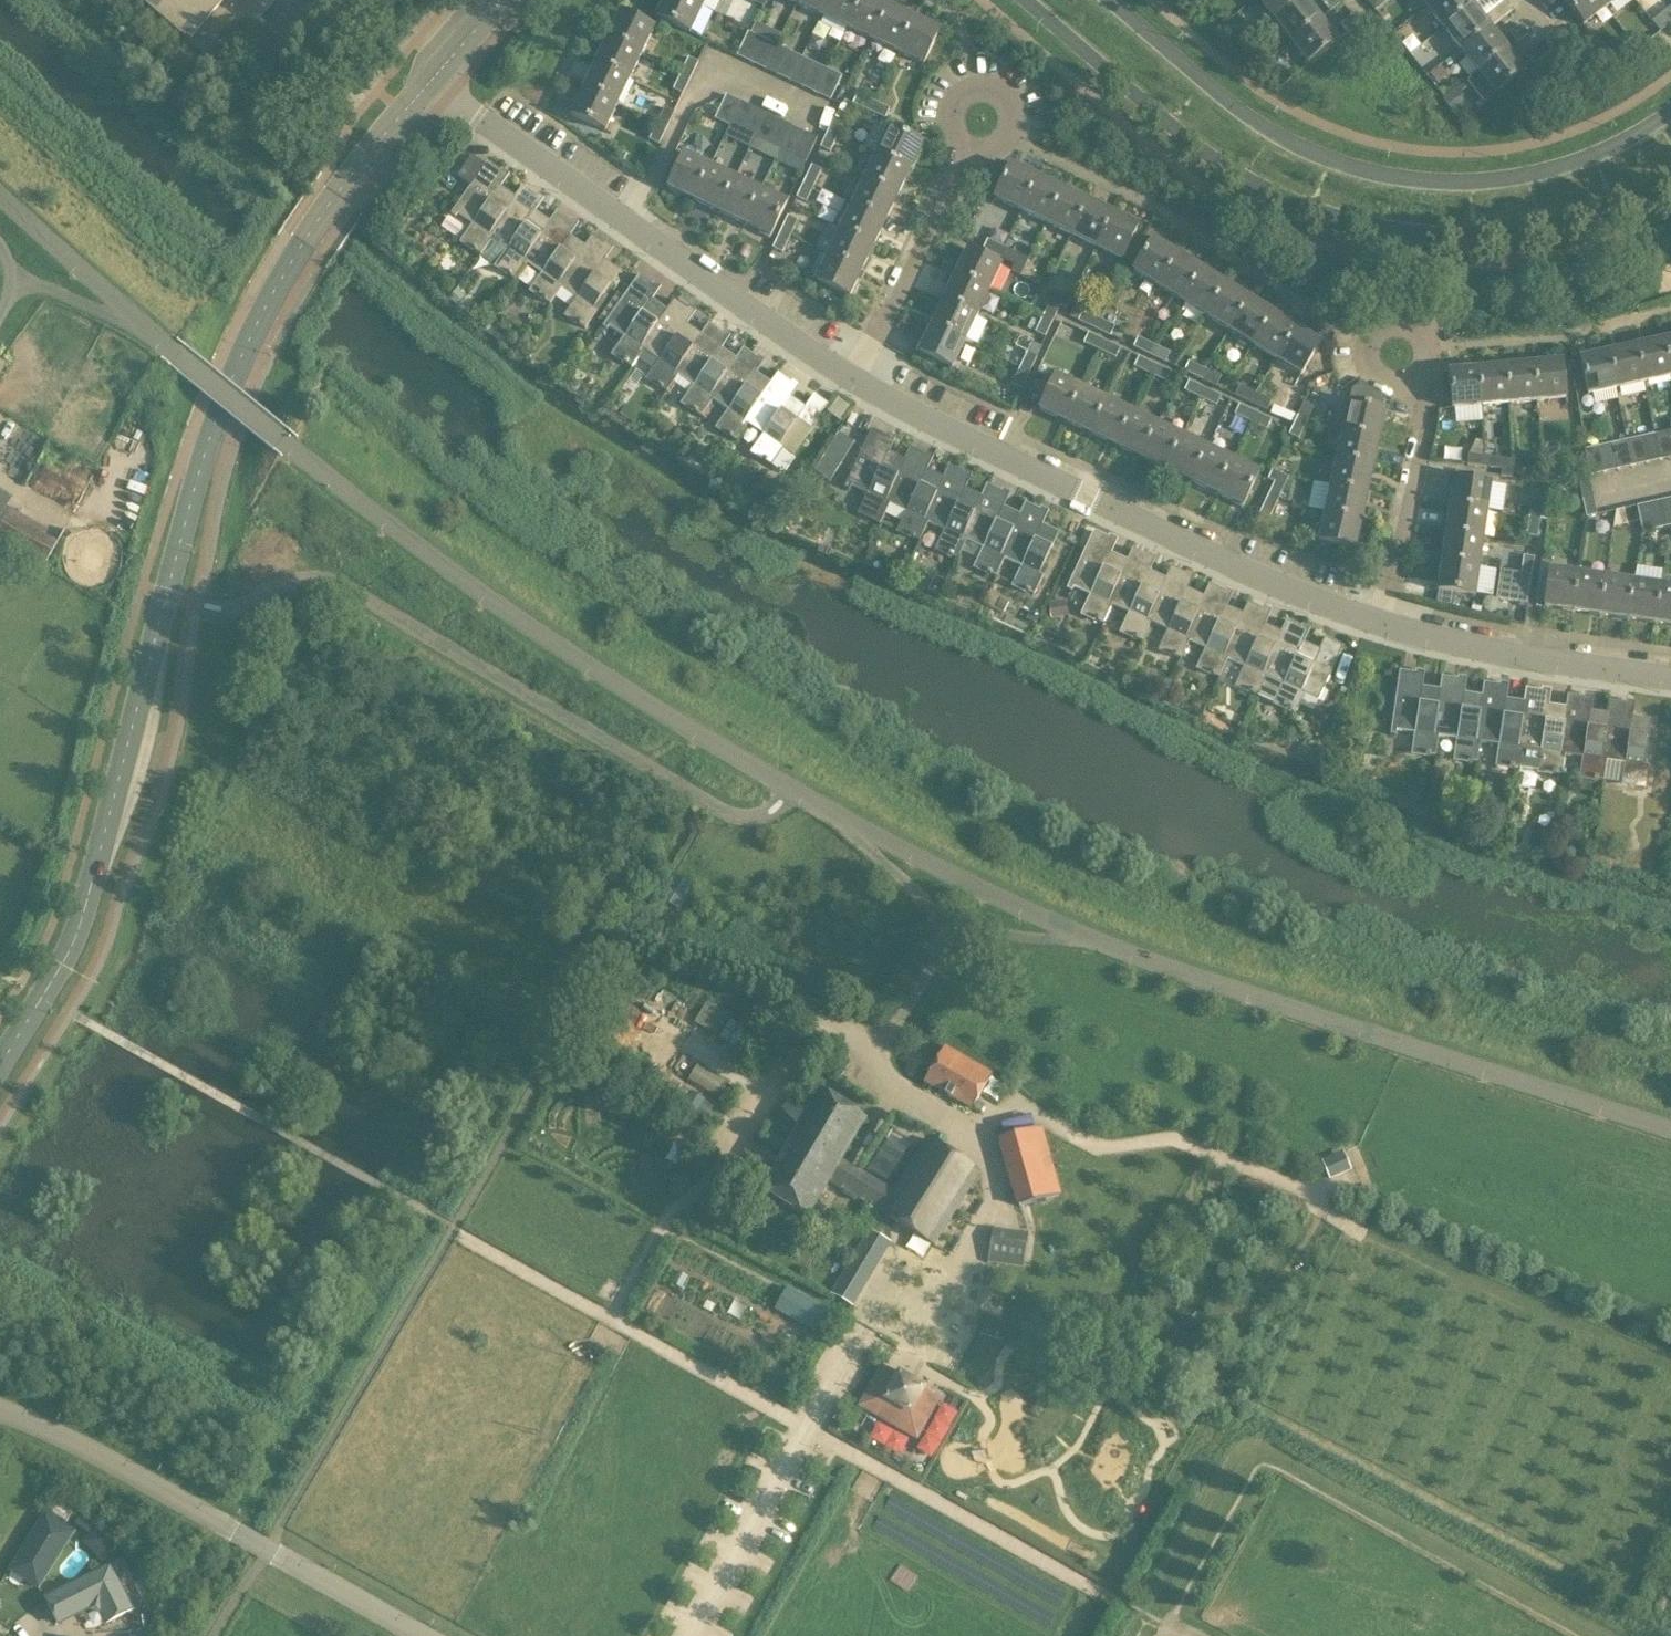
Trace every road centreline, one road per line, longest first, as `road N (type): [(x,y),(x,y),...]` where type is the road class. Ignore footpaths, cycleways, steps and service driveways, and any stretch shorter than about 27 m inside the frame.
road 1 (tertiary): [(0,1064),(59,969),(83,911),(192,500),(260,317),(345,184),(430,84)]
road 2 (unclassified): [(824,810),(458,574),(192,365),(0,197)]
road 3 (tertiary): [(1029,0),(1208,155),(1265,189),(1336,217),(1410,232),(1520,229),(1591,211),(1670,173)]
road 4 (tertiary): [(1670,111),(1594,155),(1528,175),(1457,183),(1372,173),(1289,142),(1222,99),(1107,0)]
road 5 (unclassified): [(1670,1131),(1119,947)]
road 6 (residential): [(861,383),(1258,577),(1380,623)]
road 7 (residential): [(430,84),(861,383)]
road 8 (residential): [(0,1408),(426,1635)]
road 9 (track): [(613,1318),(674,1211),(724,1166),(831,1012),(885,1038)]
road 10 (track): [(455,1227),(809,1430)]
road 11 (track): [(809,1430),(1125,1601)]
road 12 (unclassified): [(1119,947),(824,810)]
road 13 (track): [(1373,1035),(1445,1026),(1621,1054),(1670,1050)]
road 14 (residential): [(1380,623),(1453,645),(1670,677)]
road 15 (residential): [(1380,623),(1426,423),(1424,370)]
road 16 (residential): [(861,383),(972,161)]
road 17 (residential): [(972,161),(997,159),(1016,139),(1016,111),(1002,94),(970,90),(950,105),(944,127),(961,156)]
road 18 (residential): [(1427,360),(1423,340),(1408,327),(1382,329),(1370,342),(1368,363),(1380,380),(1405,385),(1424,370)]
road 19 (unclassified): [(824,810),(952,927)]
road 20 (unclassified): [(952,927),(1119,947)]
road 21 (unclassified): [(885,1038),(952,927)]

